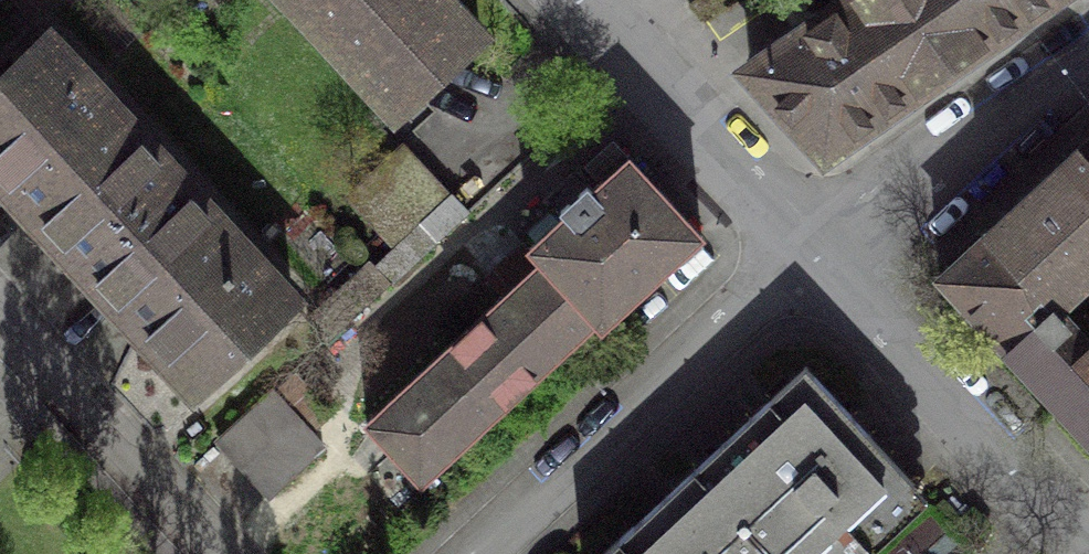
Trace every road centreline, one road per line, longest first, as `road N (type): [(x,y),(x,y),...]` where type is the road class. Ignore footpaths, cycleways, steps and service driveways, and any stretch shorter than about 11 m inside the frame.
road 1 (residential): [(806,246),(477,553)]
road 2 (residential): [(1088,550),(806,246)]
road 3 (residential): [(1088,49),(806,246)]
road 4 (residential): [(806,246),(584,0)]
road 5 (residential): [(225,553),(0,313)]

